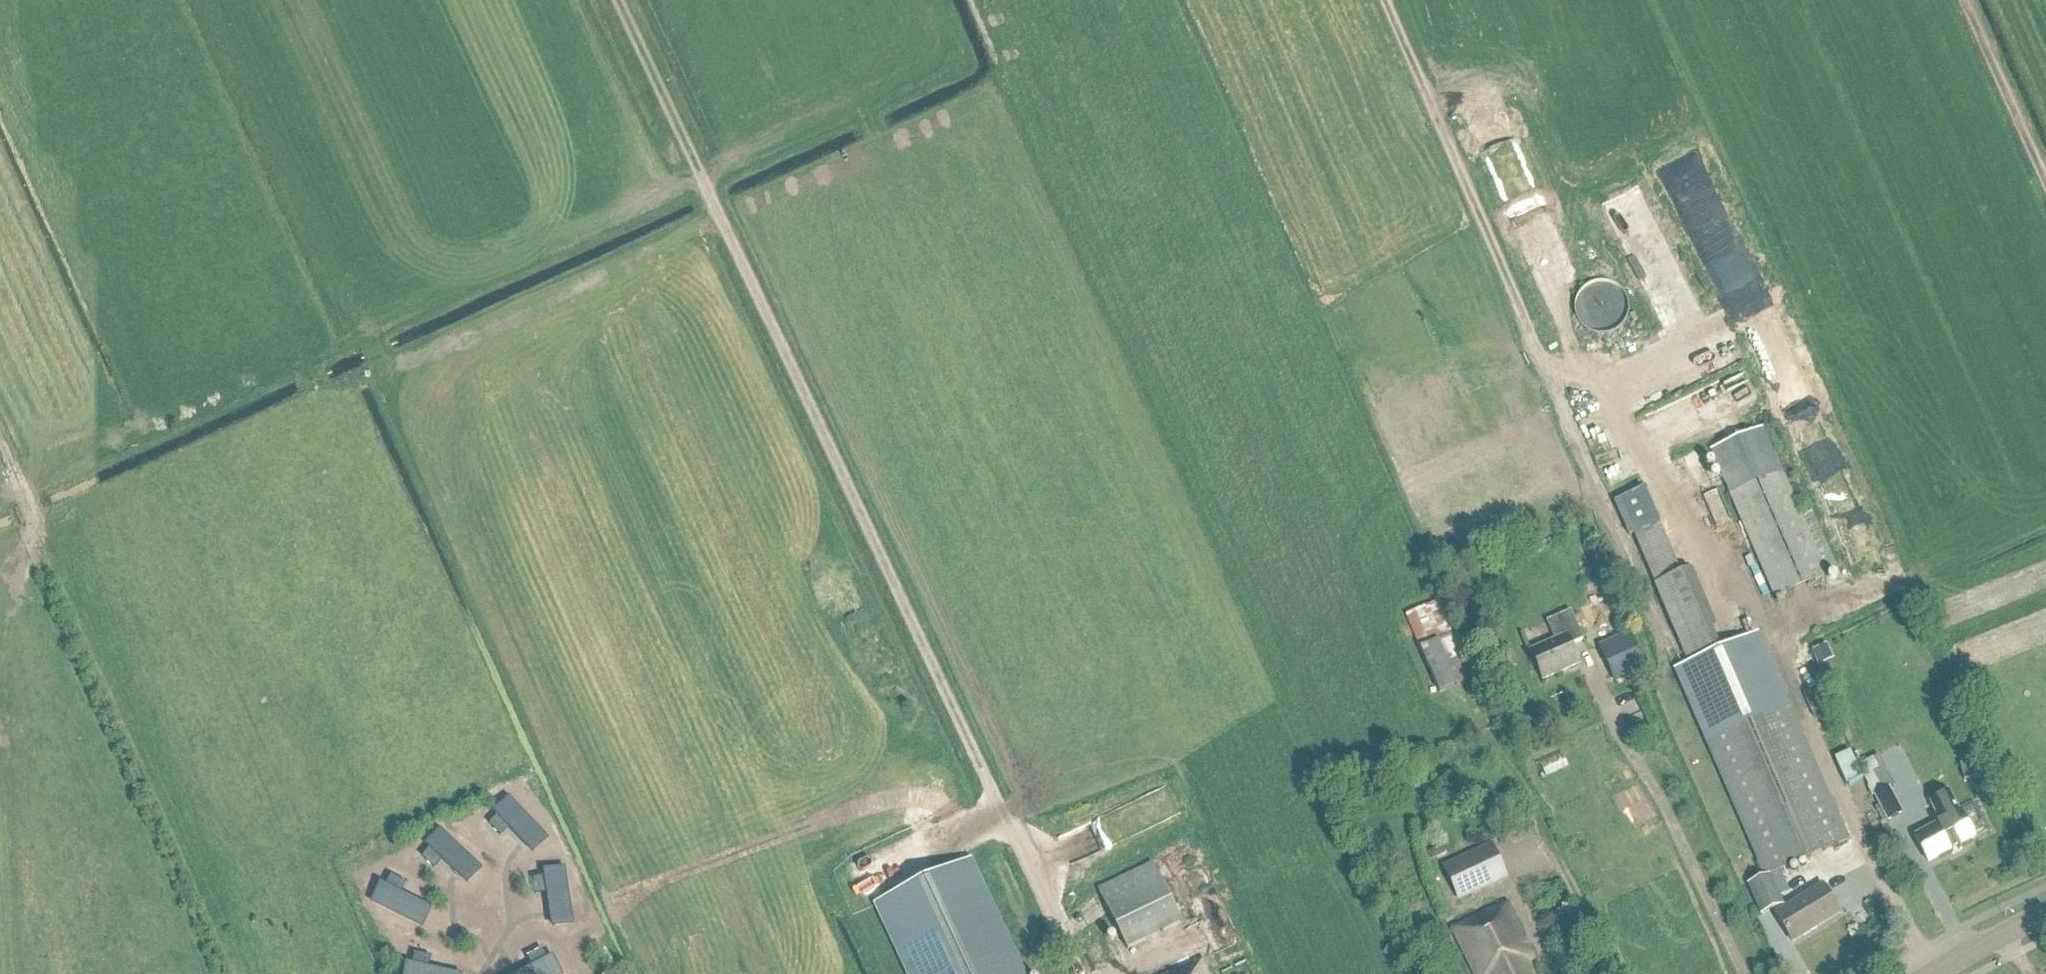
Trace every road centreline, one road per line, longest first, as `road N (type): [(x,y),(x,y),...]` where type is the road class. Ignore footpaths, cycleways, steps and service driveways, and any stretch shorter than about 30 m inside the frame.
road 1 (track): [(621,0),(987,785)]
road 2 (tertiary): [(1936,973),(2045,914)]

